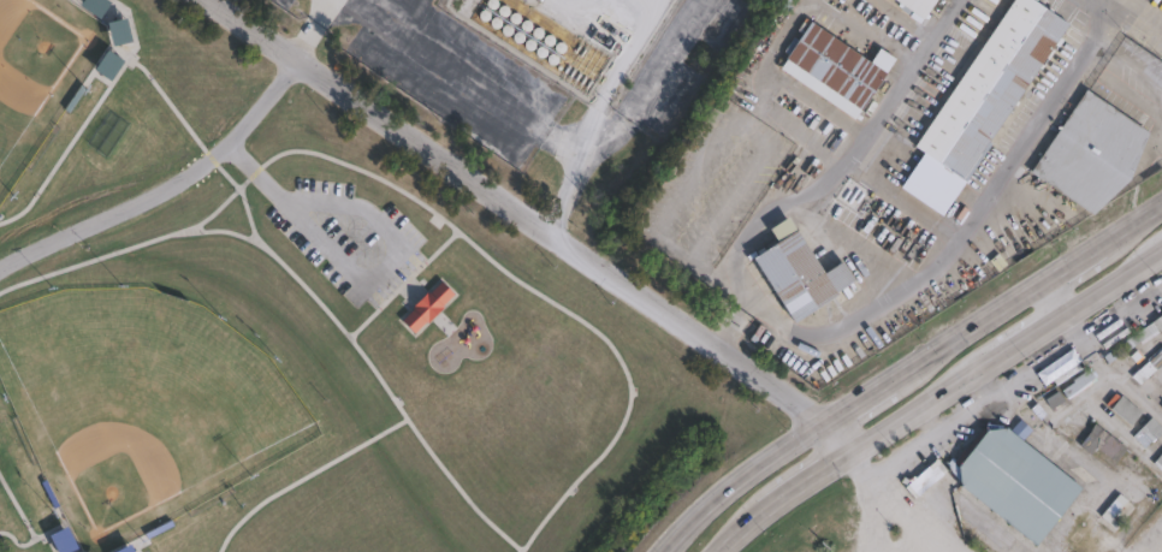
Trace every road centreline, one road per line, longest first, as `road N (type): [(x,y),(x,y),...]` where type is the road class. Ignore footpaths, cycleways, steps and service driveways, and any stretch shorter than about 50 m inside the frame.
road 1 (residential): [(831,421),(207,0)]
road 2 (secondary): [(1161,208),(921,363)]
road 3 (secondary): [(831,421),(731,485),(663,551)]
road 4 (secondary): [(960,381),(1067,314)]
road 5 (secondary): [(855,447),(960,381)]

